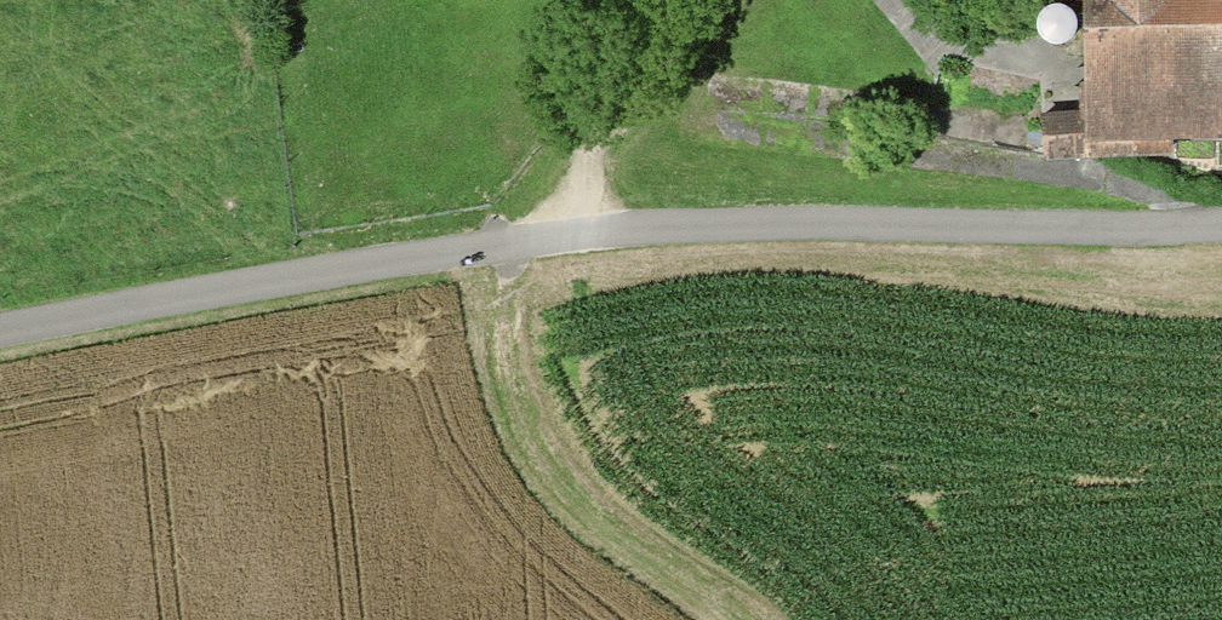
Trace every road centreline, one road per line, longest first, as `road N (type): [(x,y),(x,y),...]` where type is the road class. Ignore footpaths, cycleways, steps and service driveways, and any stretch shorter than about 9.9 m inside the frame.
road 1 (residential): [(0,336),(640,228),(1221,227)]
road 2 (track): [(740,619),(589,525),(542,468),(517,417),(500,330),(527,244),(566,206),(611,115),(719,0)]

